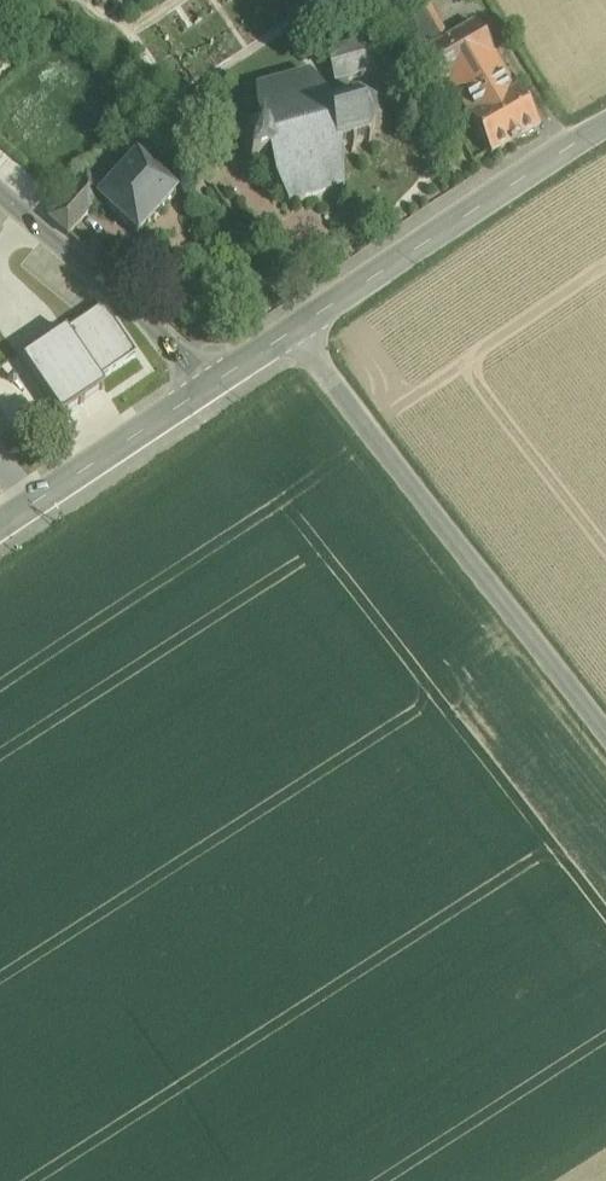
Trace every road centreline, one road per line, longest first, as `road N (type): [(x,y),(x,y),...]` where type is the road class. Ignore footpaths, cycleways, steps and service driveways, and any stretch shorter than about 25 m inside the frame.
road 1 (unclassified): [(297,328),(605,731)]
road 2 (tertiary): [(297,328),(605,125)]
road 3 (unclassified): [(0,194),(219,379)]
road 4 (tertiary): [(0,525),(219,379)]

